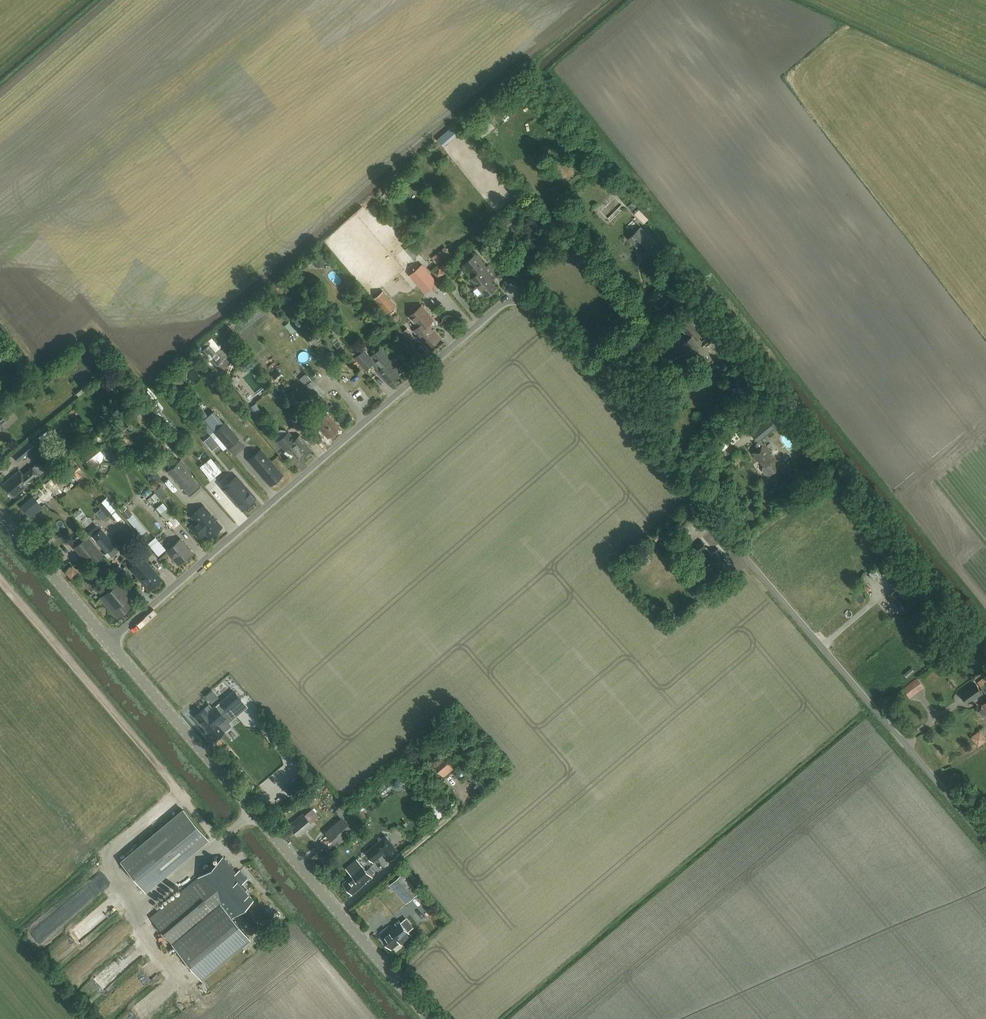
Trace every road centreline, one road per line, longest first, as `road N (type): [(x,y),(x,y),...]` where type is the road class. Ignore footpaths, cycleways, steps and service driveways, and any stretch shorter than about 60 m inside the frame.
road 1 (unclassified): [(985,841),(518,298),(504,302),(109,642)]
road 2 (track): [(254,813),(137,909),(112,858),(180,792),(0,579)]
road 3 (tertiary): [(430,1018),(109,642)]
road 4 (tertiary): [(109,642),(0,514)]
road 5 (track): [(338,911),(462,803)]

